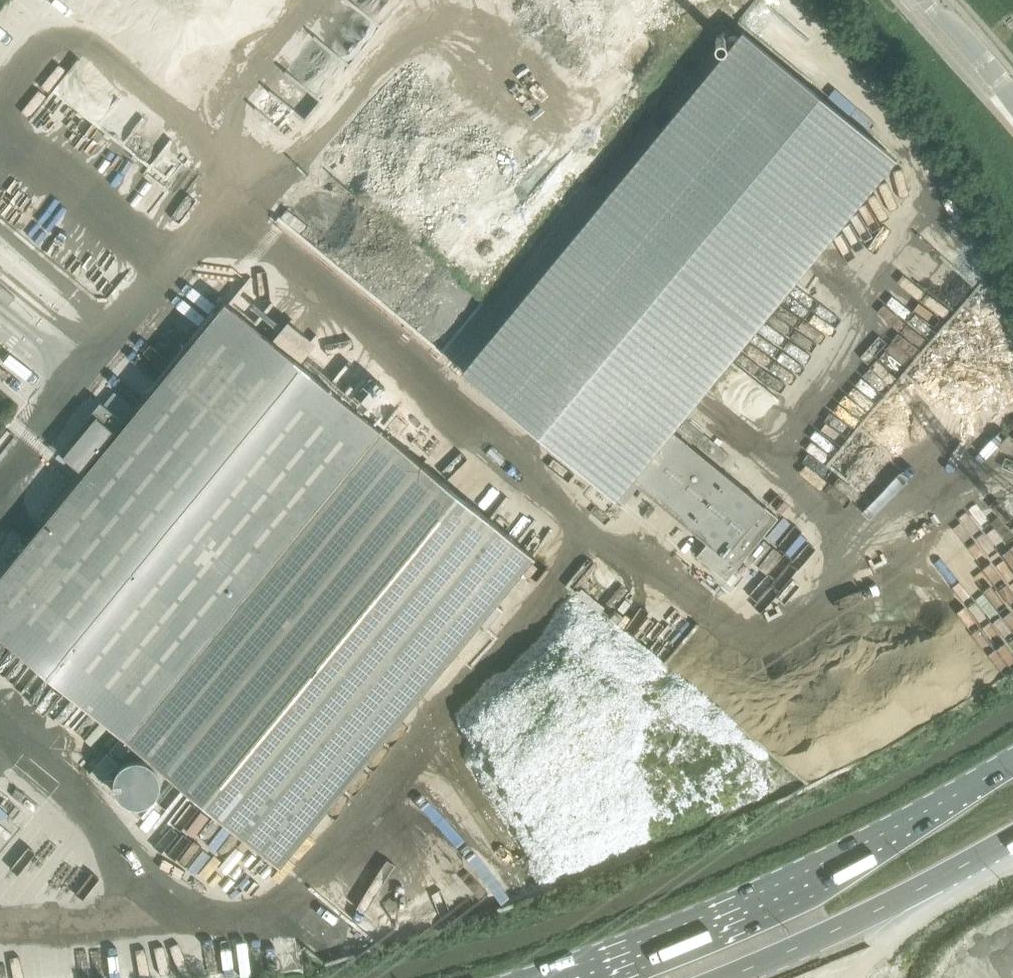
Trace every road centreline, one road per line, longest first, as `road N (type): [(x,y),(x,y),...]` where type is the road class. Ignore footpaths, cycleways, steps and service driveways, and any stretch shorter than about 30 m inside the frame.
road 1 (primary): [(1012,780),(856,842),(664,934),(533,977)]
road 2 (primary): [(1012,789),(884,860),(622,977)]
road 3 (primary): [(730,977),(953,873)]
road 4 (primary): [(807,977),(953,873)]
road 5 (primary): [(1012,882),(879,977)]
road 6 (tertiary): [(927,0),(1012,98)]

